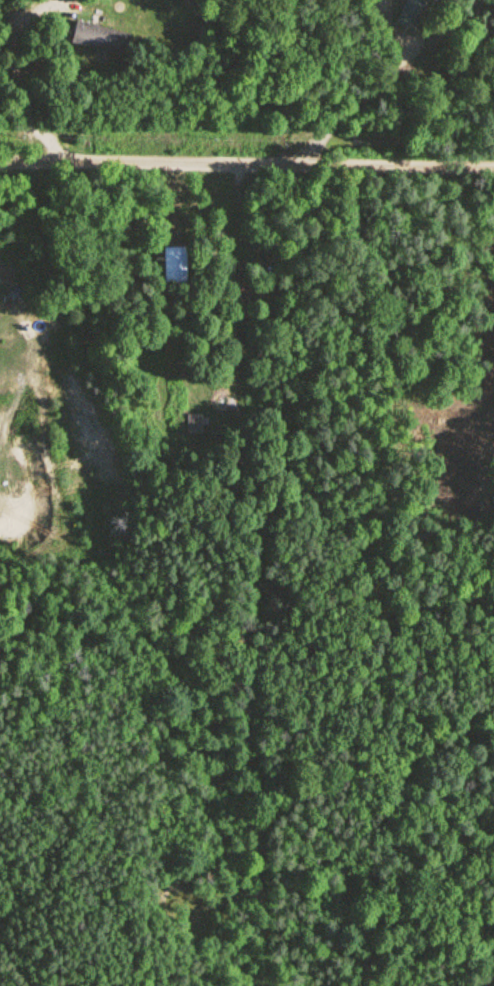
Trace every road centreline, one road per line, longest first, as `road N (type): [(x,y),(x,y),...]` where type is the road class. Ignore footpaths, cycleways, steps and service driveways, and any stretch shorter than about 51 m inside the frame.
road 1 (residential): [(0,161),(493,165)]

